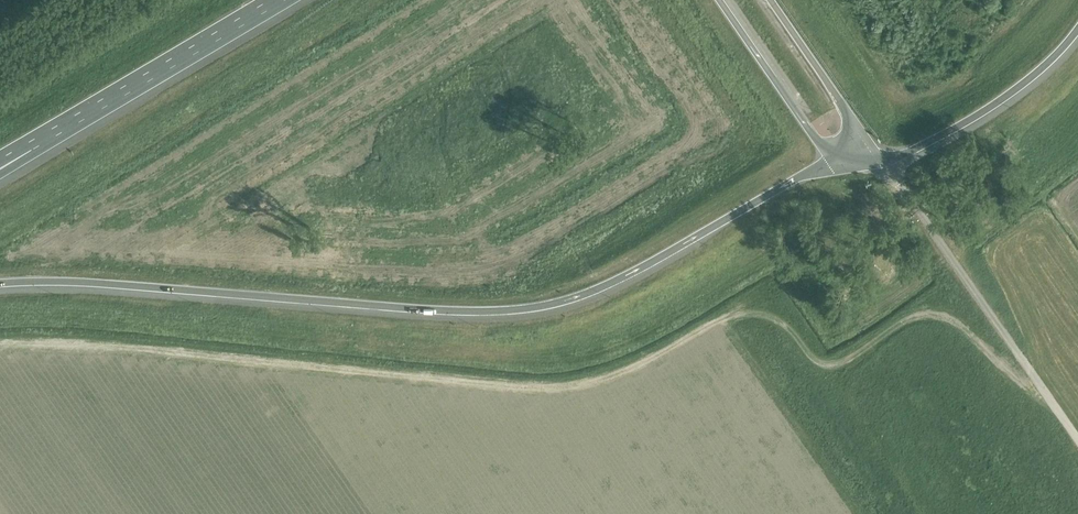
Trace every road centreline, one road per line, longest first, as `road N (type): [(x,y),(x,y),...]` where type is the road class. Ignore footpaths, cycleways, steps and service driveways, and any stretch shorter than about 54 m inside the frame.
road 1 (motorway): [(0,284),(515,313),(589,295),(846,157)]
road 2 (motorway): [(30,148),(278,0)]
road 3 (motorway): [(846,157),(884,162),(979,119),(1077,36)]
road 4 (trunk): [(721,0),(812,134),(846,157)]
road 5 (trunk): [(846,157),(848,115),(769,0)]

